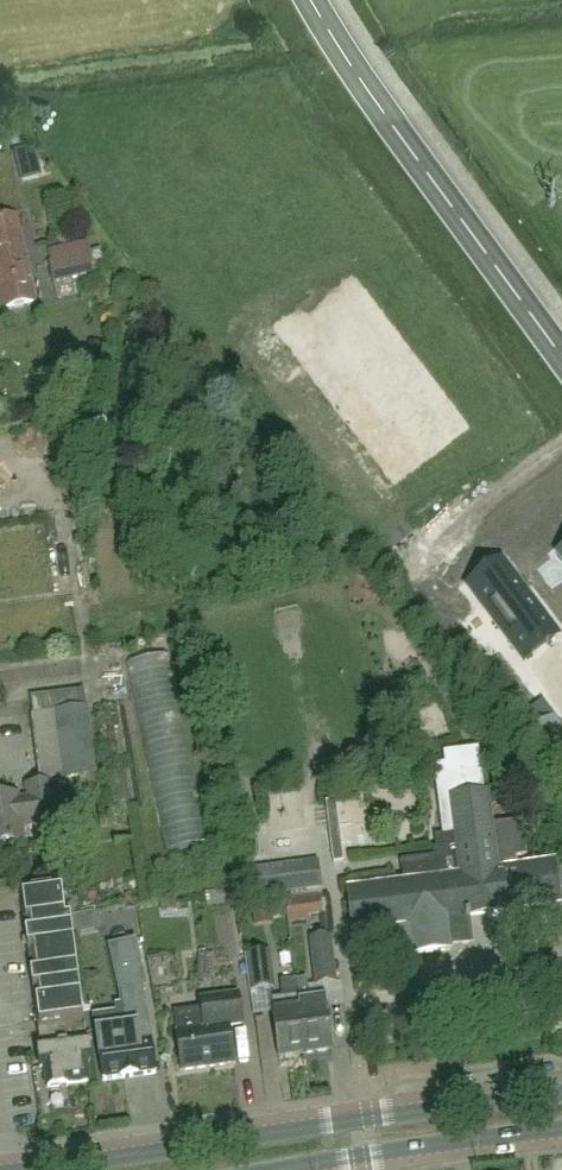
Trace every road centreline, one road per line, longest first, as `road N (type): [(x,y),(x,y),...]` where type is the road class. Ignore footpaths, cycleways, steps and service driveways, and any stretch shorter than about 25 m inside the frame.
road 1 (tertiary): [(561,1094),(32,1169)]
road 2 (tertiary): [(561,356),(311,0)]
road 3 (tertiary): [(290,1169),(561,1131)]

